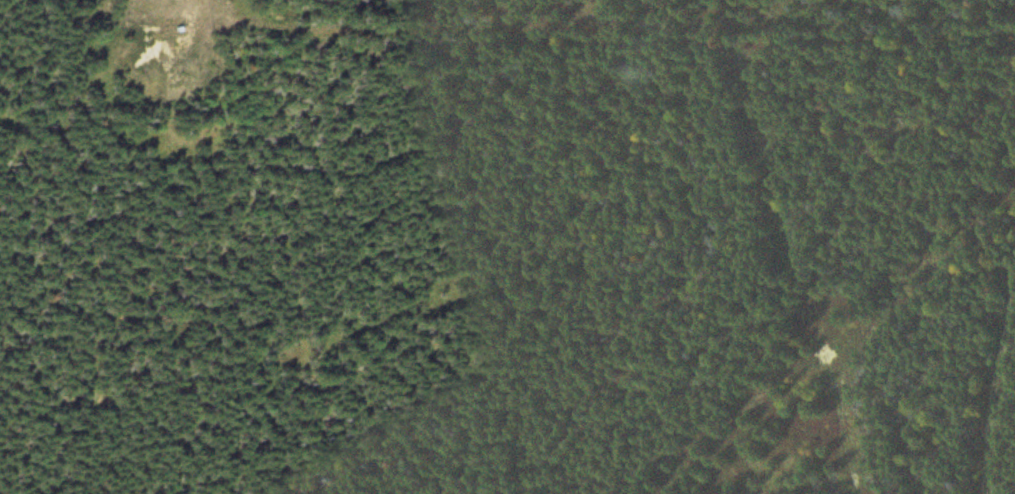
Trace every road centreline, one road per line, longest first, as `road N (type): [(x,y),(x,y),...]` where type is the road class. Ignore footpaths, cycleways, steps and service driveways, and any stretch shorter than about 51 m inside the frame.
road 1 (track): [(1014,232),(985,493)]

